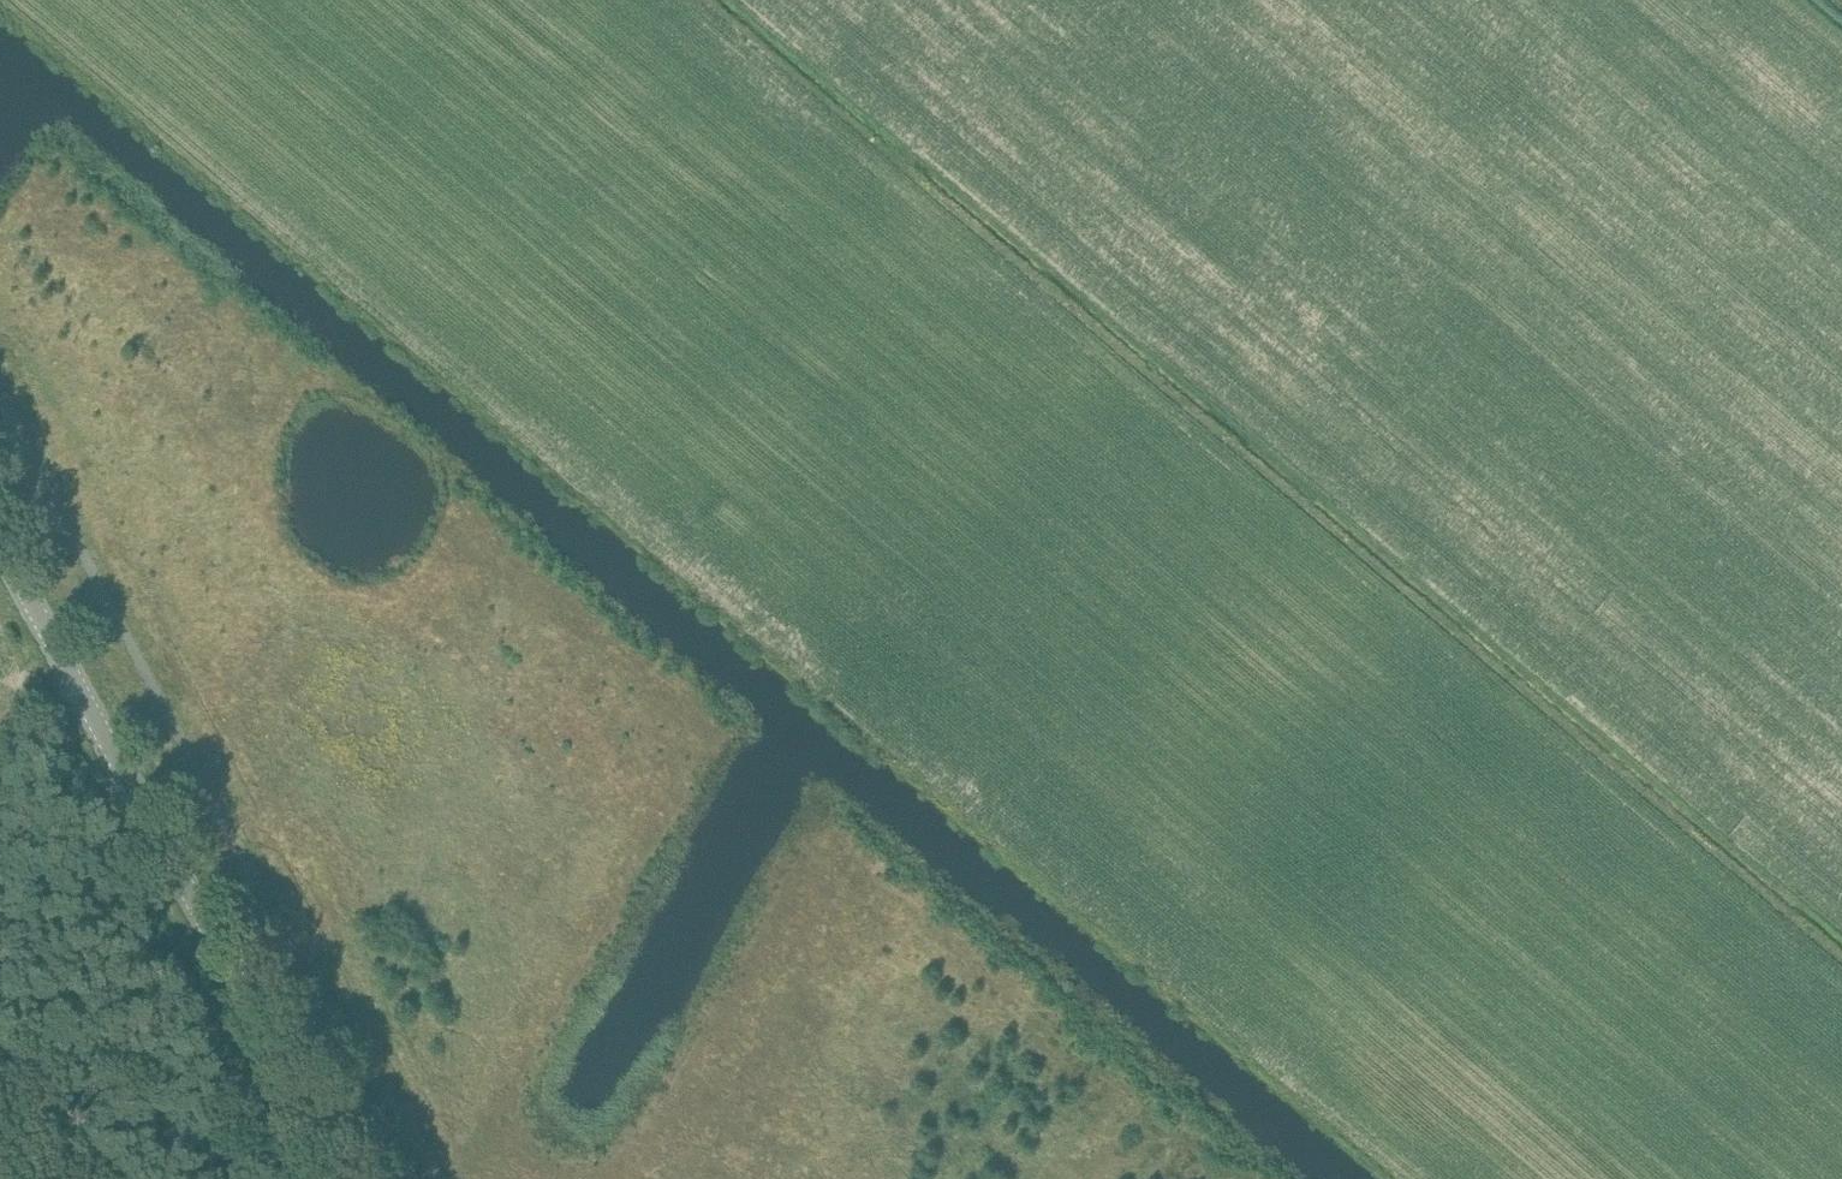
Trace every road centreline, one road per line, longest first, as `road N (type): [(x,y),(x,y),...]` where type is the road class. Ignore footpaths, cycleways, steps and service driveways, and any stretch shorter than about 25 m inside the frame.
road 1 (secondary): [(346,1178),(0,541)]

